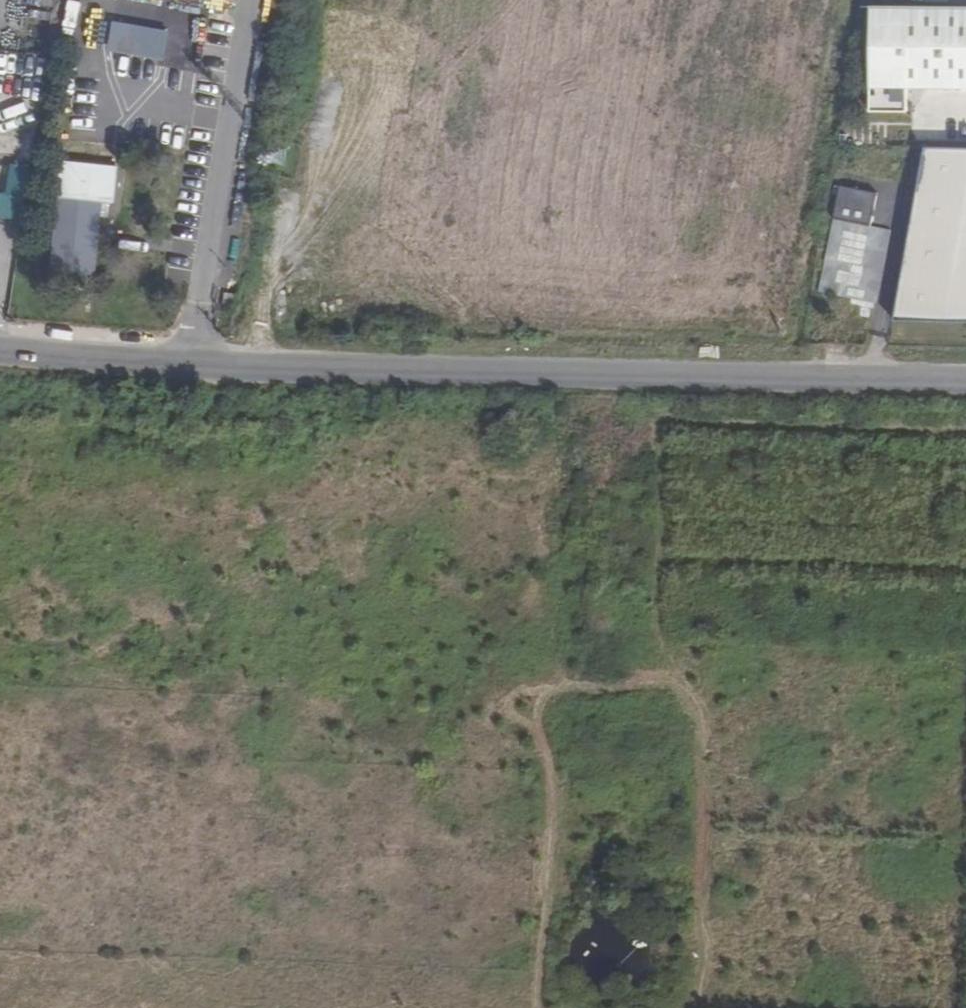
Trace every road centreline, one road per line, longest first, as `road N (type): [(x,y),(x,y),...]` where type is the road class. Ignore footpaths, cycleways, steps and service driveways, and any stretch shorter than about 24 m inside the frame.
road 1 (unclassified): [(0,352),(246,367),(965,380)]

